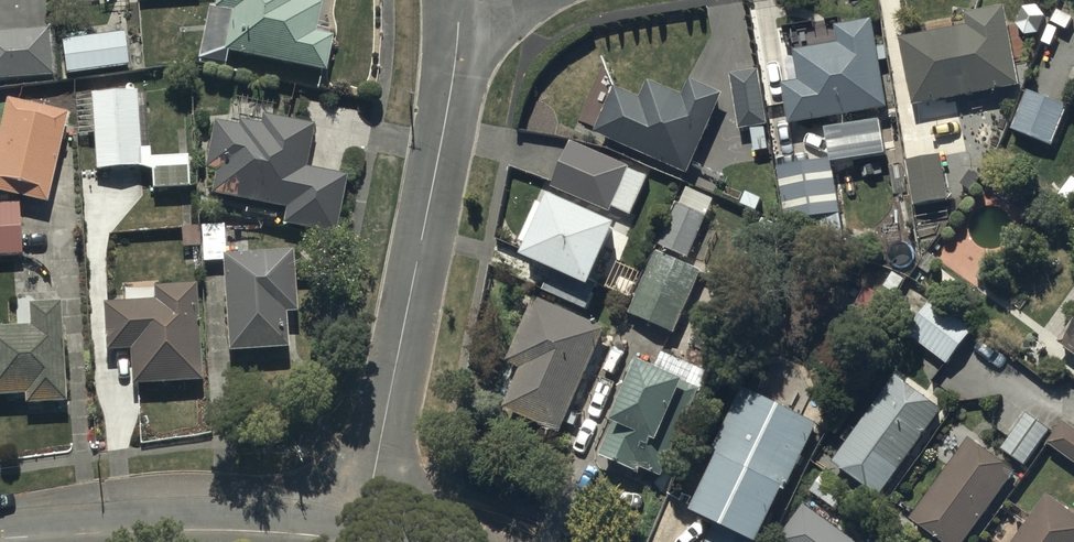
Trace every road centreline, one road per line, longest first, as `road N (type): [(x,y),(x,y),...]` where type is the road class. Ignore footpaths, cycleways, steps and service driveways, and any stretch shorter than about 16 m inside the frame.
road 1 (residential): [(363,537),(449,97),(456,0)]
road 2 (residential): [(0,540),(210,529),(363,537)]

